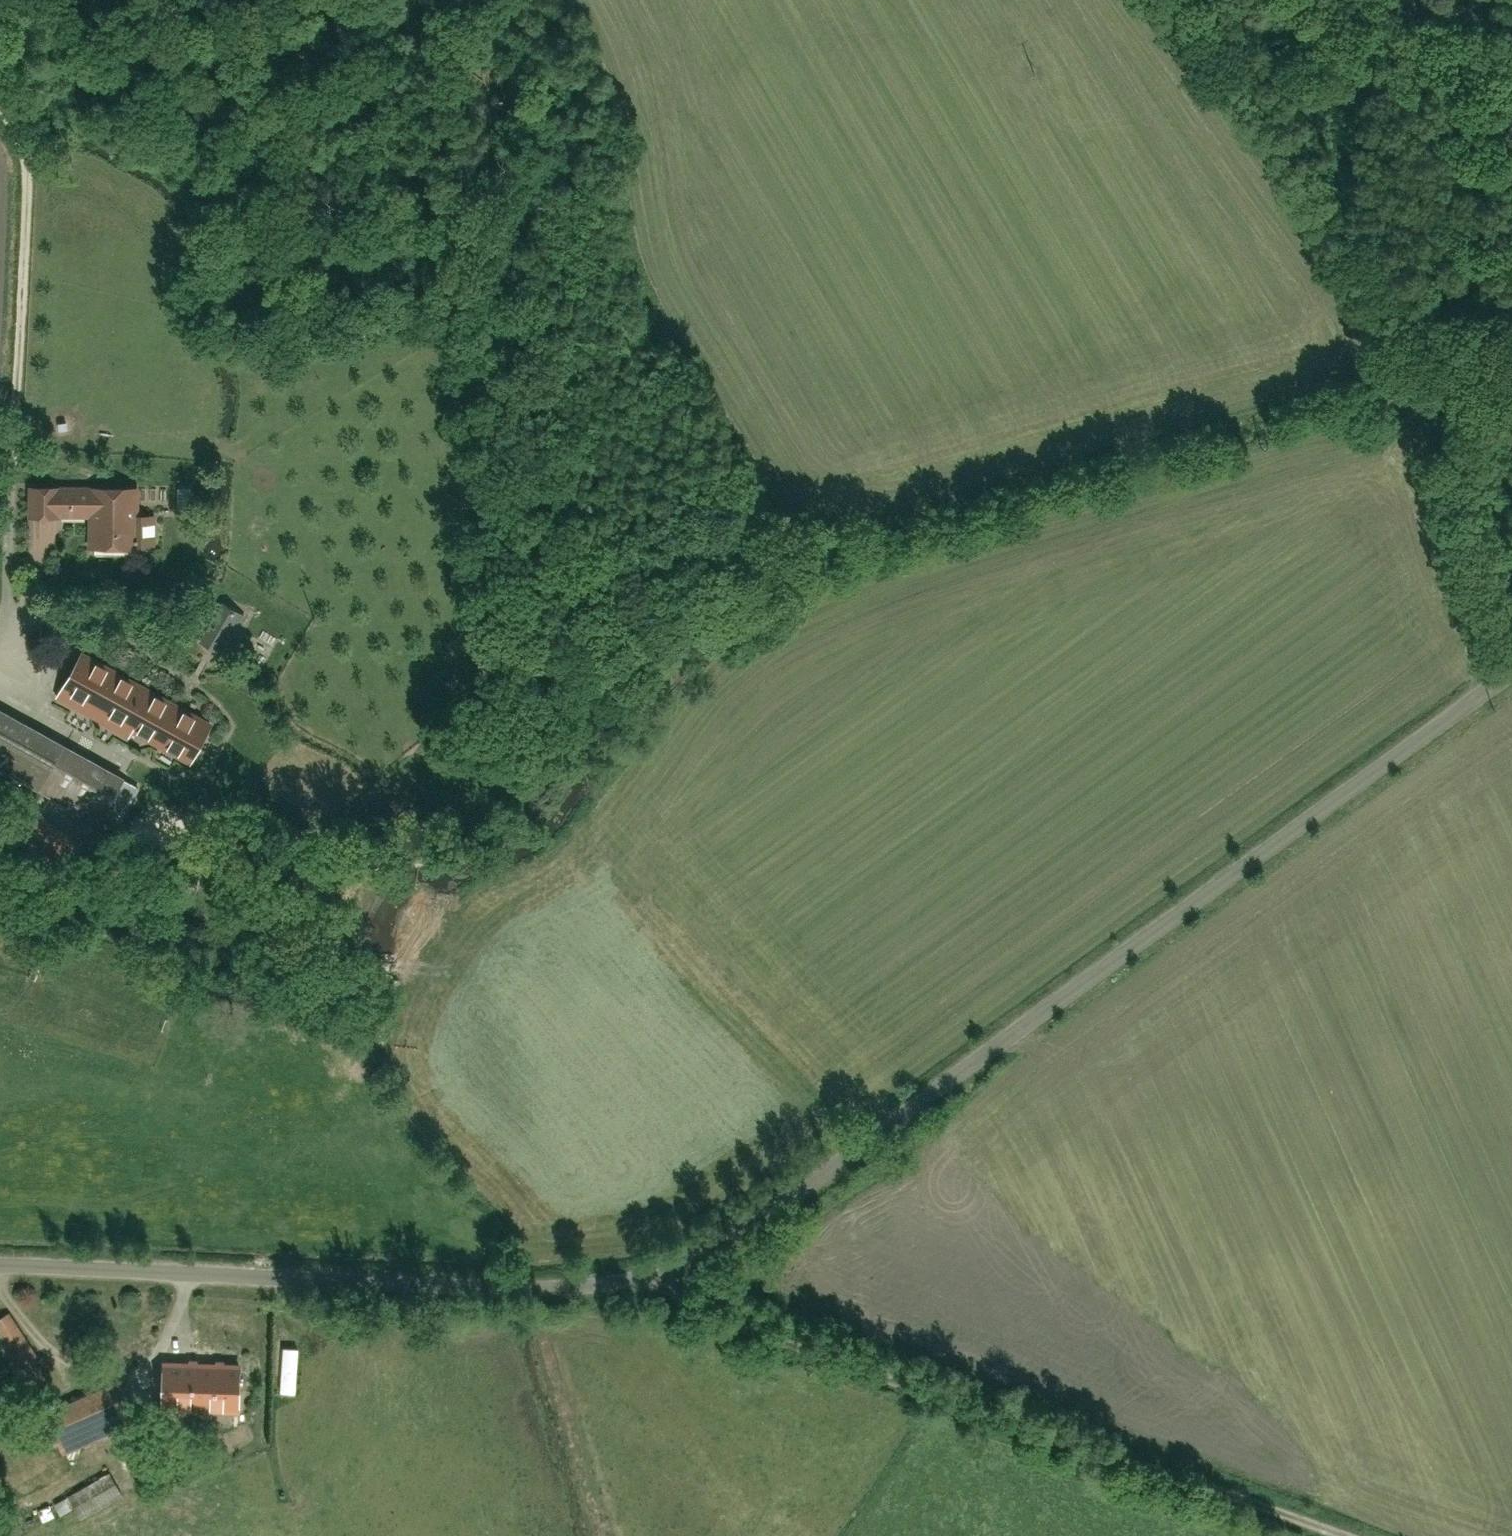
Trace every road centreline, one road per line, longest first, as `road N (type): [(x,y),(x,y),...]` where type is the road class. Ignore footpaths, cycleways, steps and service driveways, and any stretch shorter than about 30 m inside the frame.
road 1 (unclassified): [(656,1274),(730,1239),(1511,673)]
road 2 (track): [(1402,1535),(656,1274)]
road 3 (residential): [(0,1265),(559,1288),(656,1274)]
road 4 (residential): [(0,107),(28,175),(0,646)]

